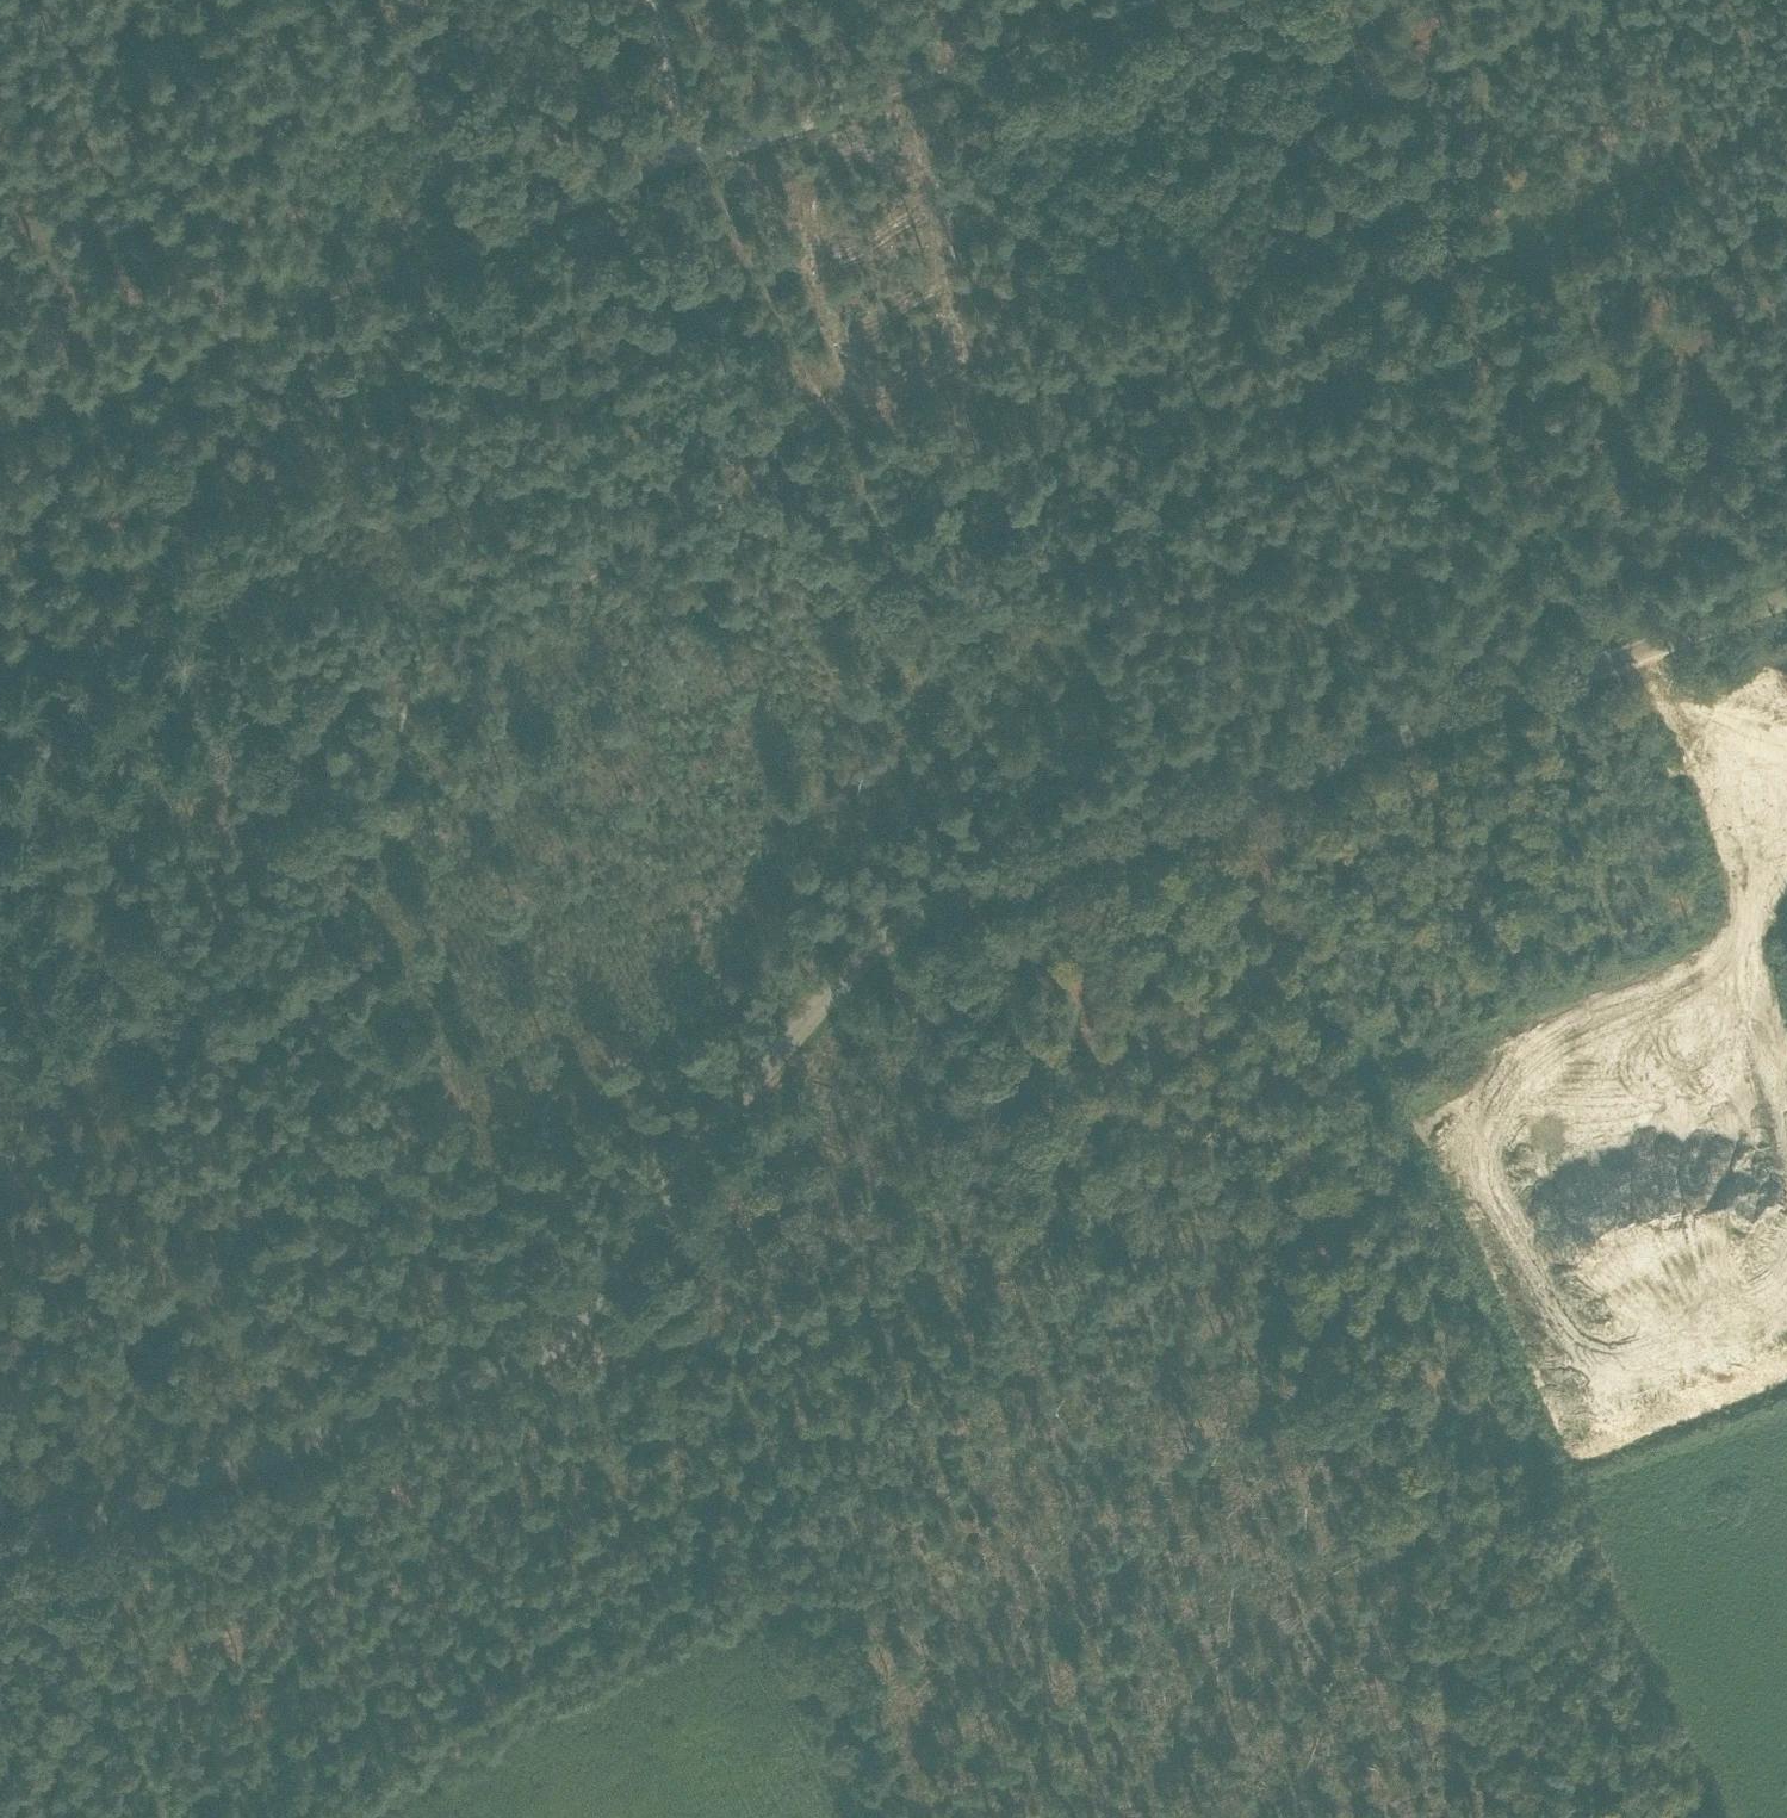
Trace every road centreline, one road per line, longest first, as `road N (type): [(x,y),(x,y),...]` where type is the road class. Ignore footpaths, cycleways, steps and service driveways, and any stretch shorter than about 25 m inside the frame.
road 1 (unclassified): [(0,1552),(570,1319),(819,998),(886,937),(964,894),(1786,596)]
road 2 (track): [(0,425),(693,153)]
road 3 (track): [(693,153),(768,136),(950,74),(1123,0)]
road 4 (track): [(693,153),(646,0)]
road 5 (track): [(1490,46),(1371,82)]

